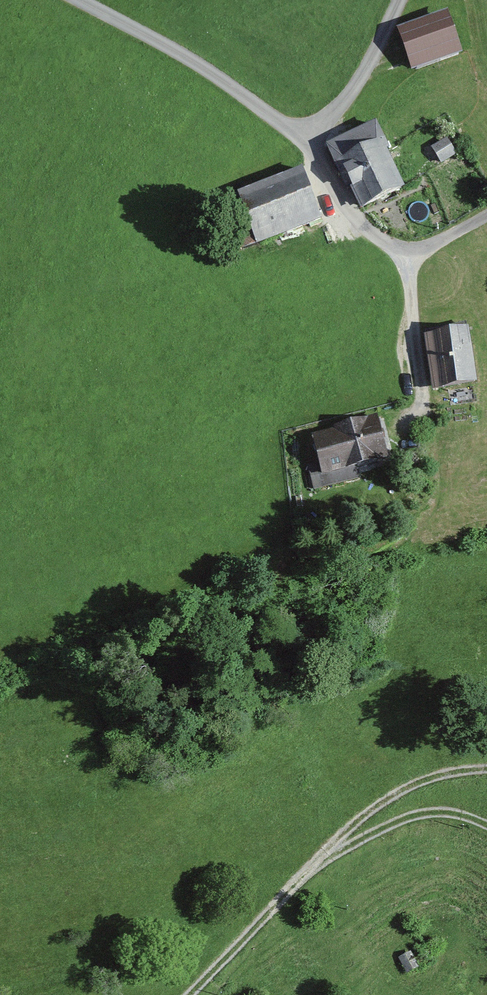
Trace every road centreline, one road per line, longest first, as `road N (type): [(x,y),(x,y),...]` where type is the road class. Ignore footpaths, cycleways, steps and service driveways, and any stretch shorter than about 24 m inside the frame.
road 1 (track): [(486,768),(424,779),(374,806),(192,994)]
road 2 (unclassified): [(358,225),(316,151),(294,132),(173,52),(76,0)]
road 3 (track): [(325,861),(407,815),(486,822)]
road 4 (track): [(316,151),(381,44),(398,0)]
road 5 (track): [(486,214),(411,251),(394,251),(358,225)]

